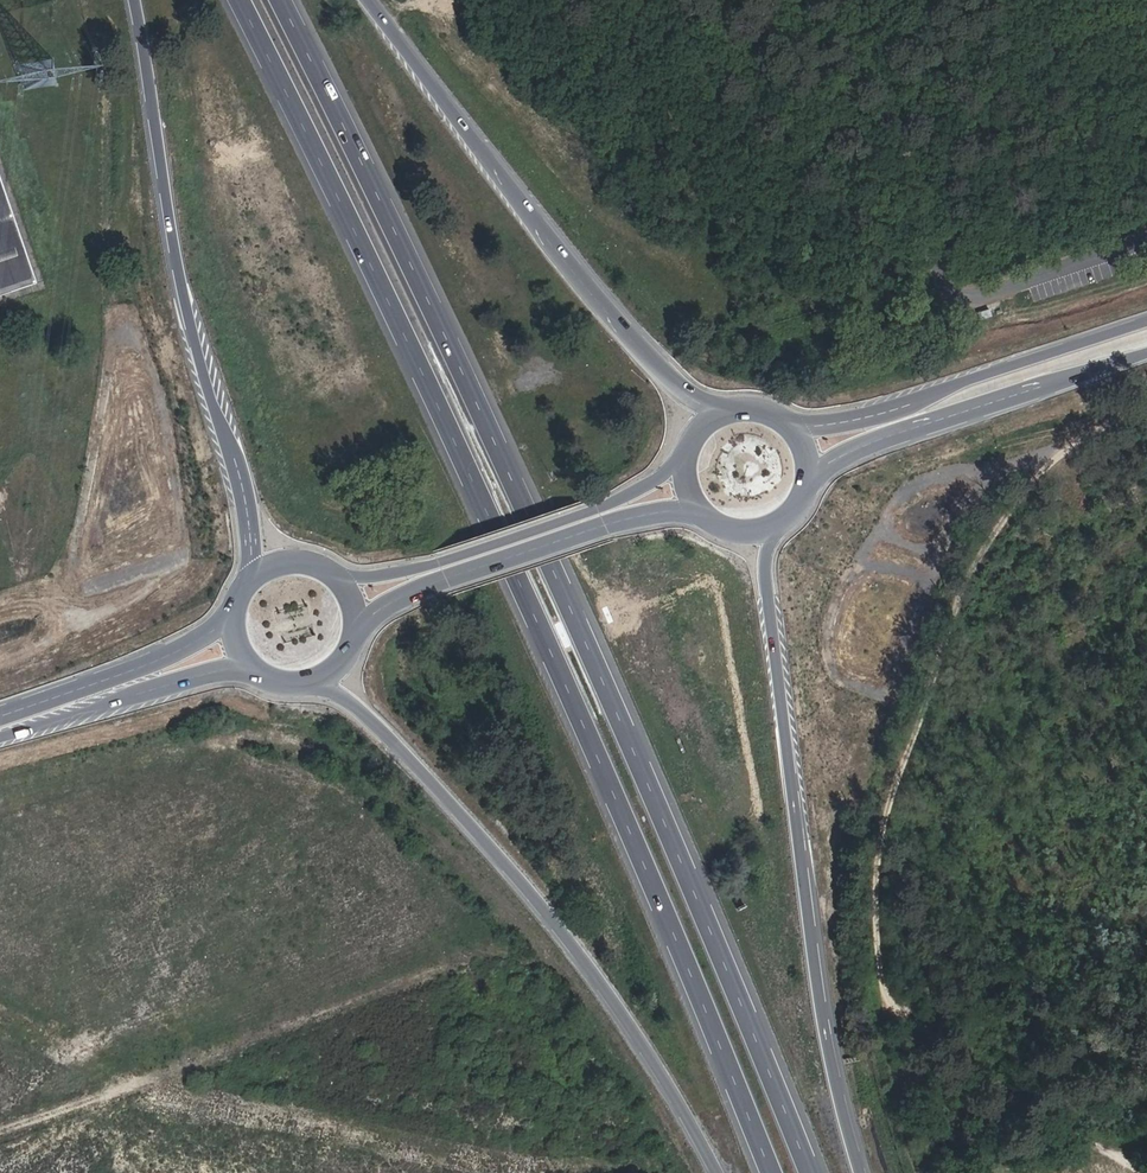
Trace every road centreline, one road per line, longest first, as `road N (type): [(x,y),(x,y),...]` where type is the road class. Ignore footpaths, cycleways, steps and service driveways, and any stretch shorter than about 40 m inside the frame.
road 1 (motorway): [(238,0),(466,461),(771,1172)]
road 2 (motorway): [(811,1172),(497,446),(281,0)]
road 3 (track): [(1146,405),(1063,467),(983,557),(900,782),(884,969),(970,1045),(1146,1158)]
road 4 (motorway): [(860,1172),(822,1024),(768,618),(764,559),(775,526)]
road 5 (motorway): [(310,684),(348,703),(403,748),(500,852),(574,943),(713,1172)]
road 6 (motorway): [(137,0),(172,273),(233,460),(252,575)]
road 7 (motorway): [(718,410),(685,392),(582,280),(371,0)]
road 8 (unclassified): [(1146,245),(975,298),(949,293),(934,272),(852,0)]
road 9 (primary): [(1146,322),(901,405),(790,421)]
road 10 (primary): [(357,627),(402,598),(603,529),(654,515),(700,514)]
road 11 (primary): [(681,462),(594,511),(439,563),(341,581)]
road 12 (primary): [(810,475),(861,445),(1146,349)]
road 13 (primary): [(0,737),(249,669)]
road 14 (primary): [(230,622),(143,666),(0,715)]

